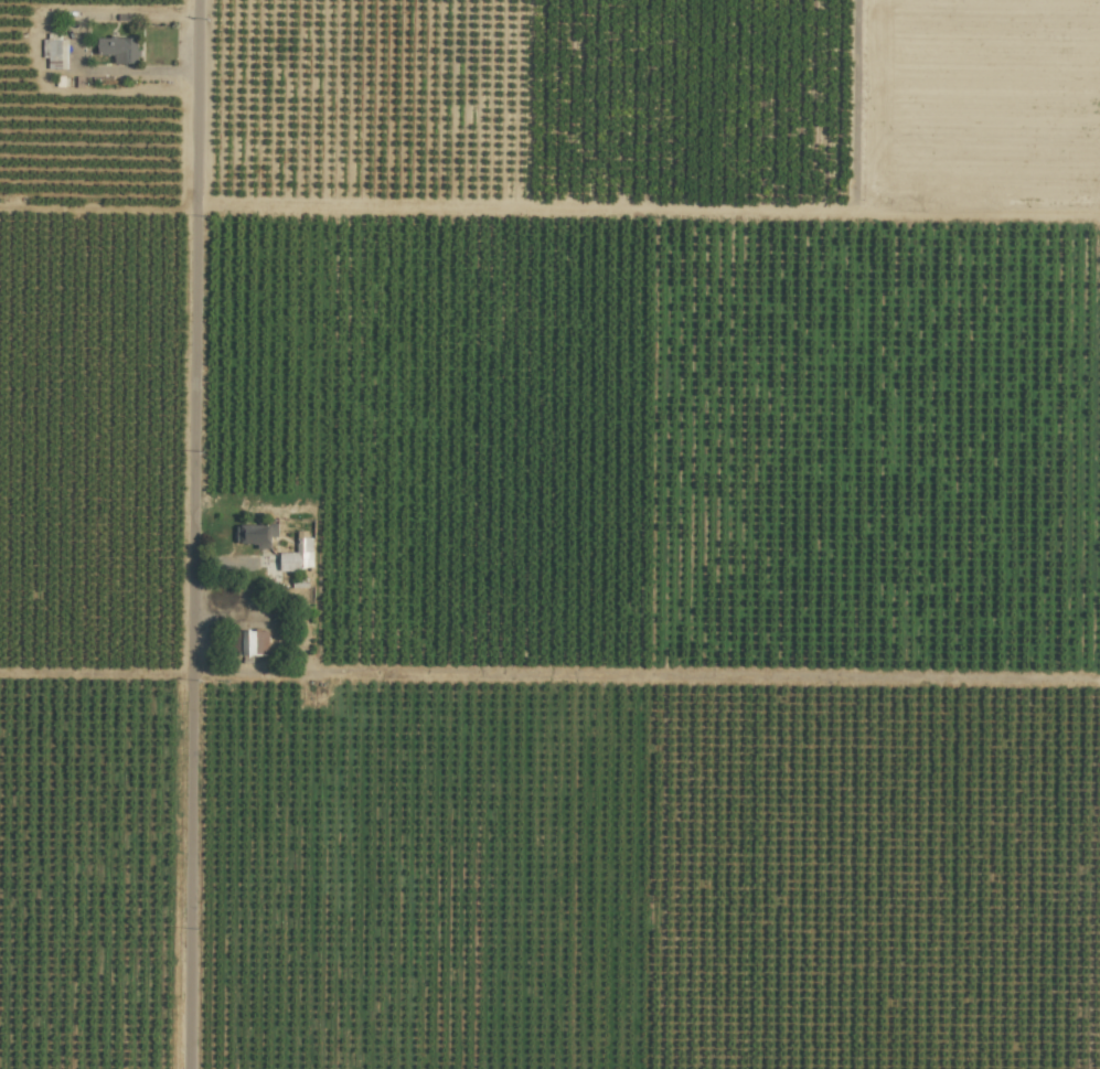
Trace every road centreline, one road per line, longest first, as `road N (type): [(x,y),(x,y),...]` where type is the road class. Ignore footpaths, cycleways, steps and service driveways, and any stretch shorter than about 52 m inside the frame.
road 1 (tertiary): [(198,0),(188,1068)]

